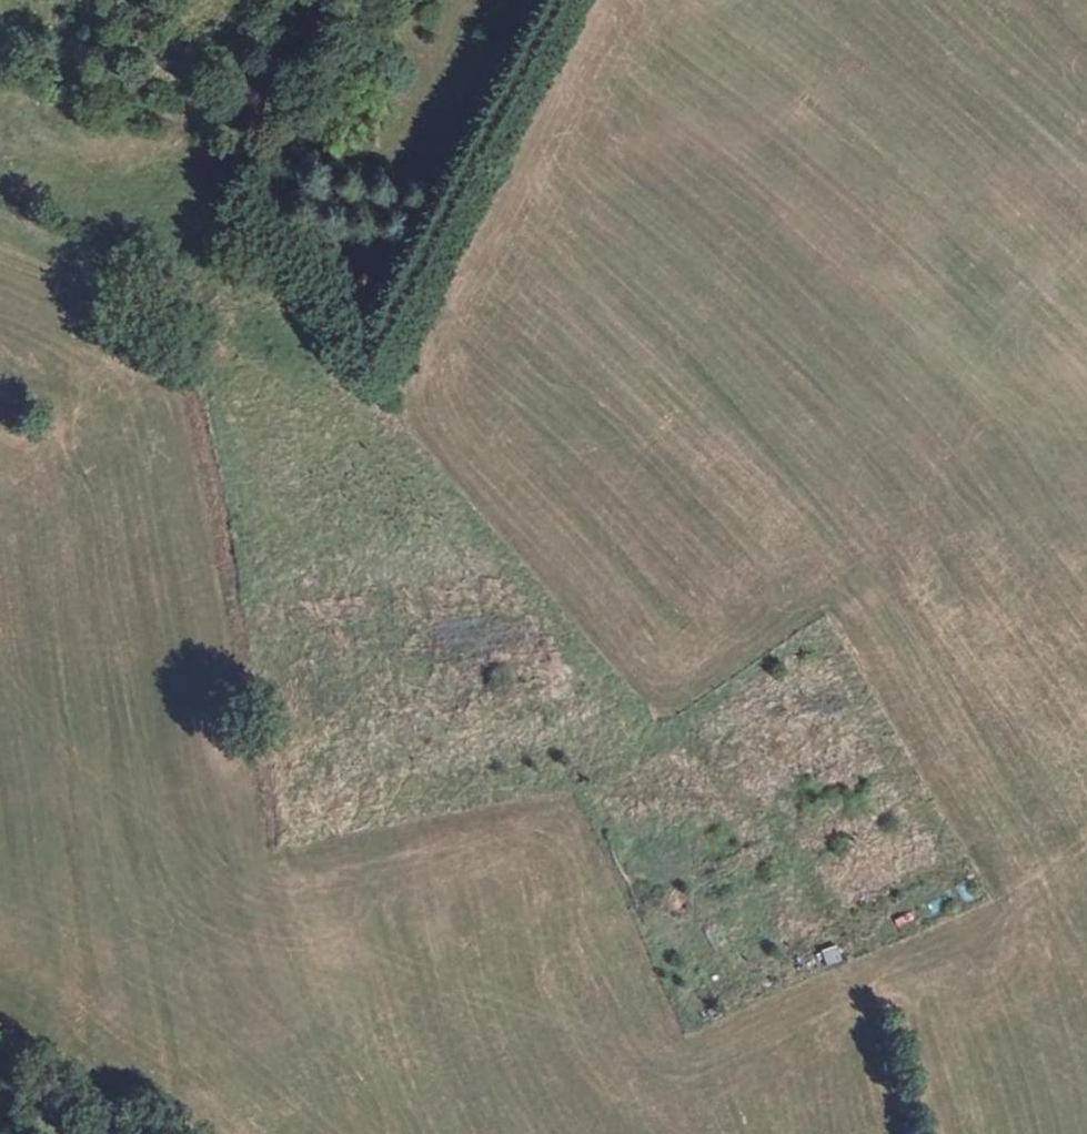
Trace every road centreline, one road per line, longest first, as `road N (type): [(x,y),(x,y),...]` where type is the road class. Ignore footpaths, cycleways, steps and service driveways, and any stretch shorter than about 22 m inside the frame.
road 1 (track): [(0,1033),(133,1133)]

